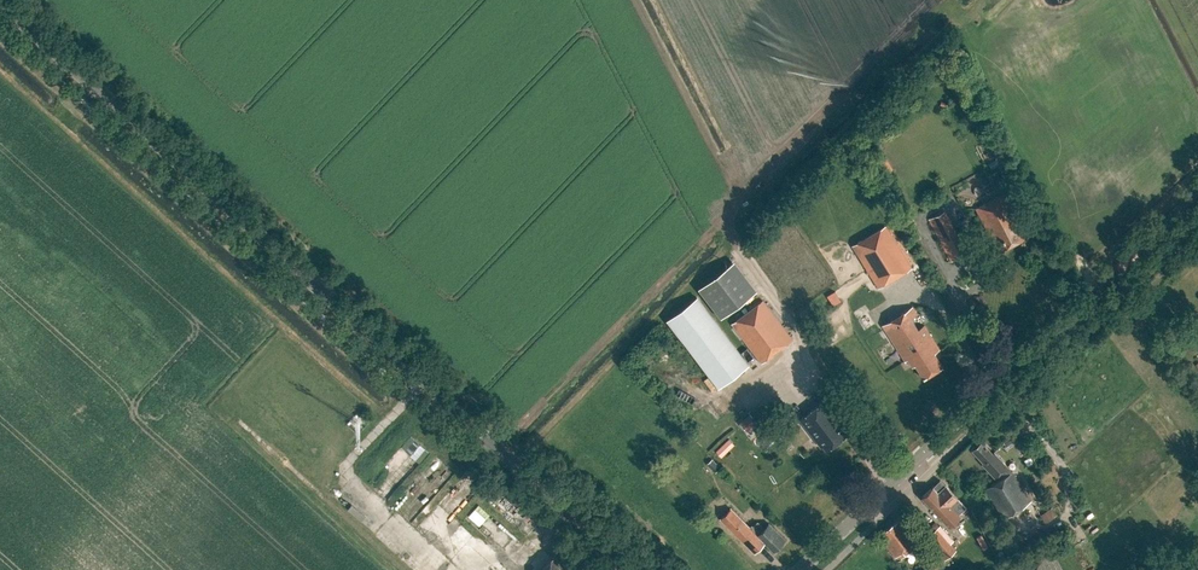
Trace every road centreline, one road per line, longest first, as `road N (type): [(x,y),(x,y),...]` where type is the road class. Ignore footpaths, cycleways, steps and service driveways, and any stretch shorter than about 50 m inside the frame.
road 1 (tertiary): [(635,569),(0,4)]
road 2 (secondary): [(798,569),(1197,194)]

